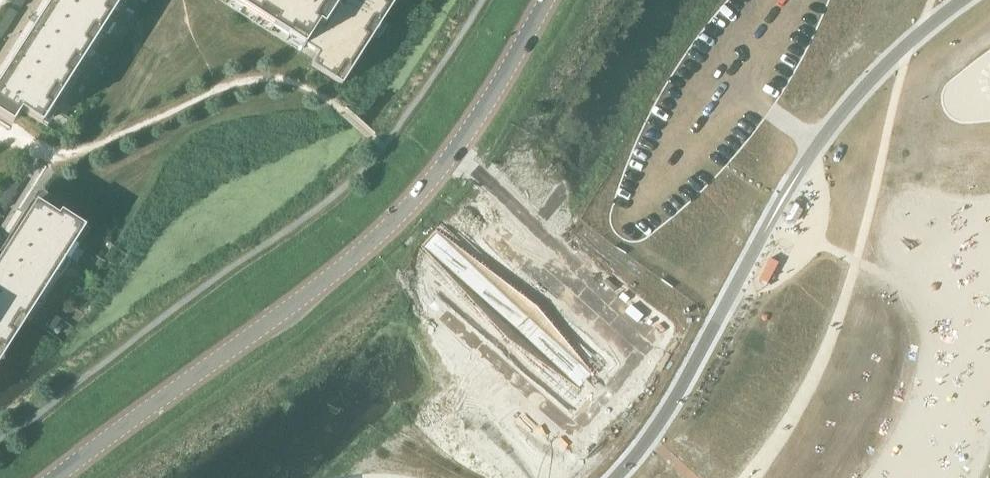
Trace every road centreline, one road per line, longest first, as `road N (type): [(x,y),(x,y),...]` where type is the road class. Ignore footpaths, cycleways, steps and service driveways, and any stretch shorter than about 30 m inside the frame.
road 1 (tertiary): [(55,477),(361,253),(450,157),(545,0)]
road 2 (unclassified): [(961,0),(873,77),(820,142)]

